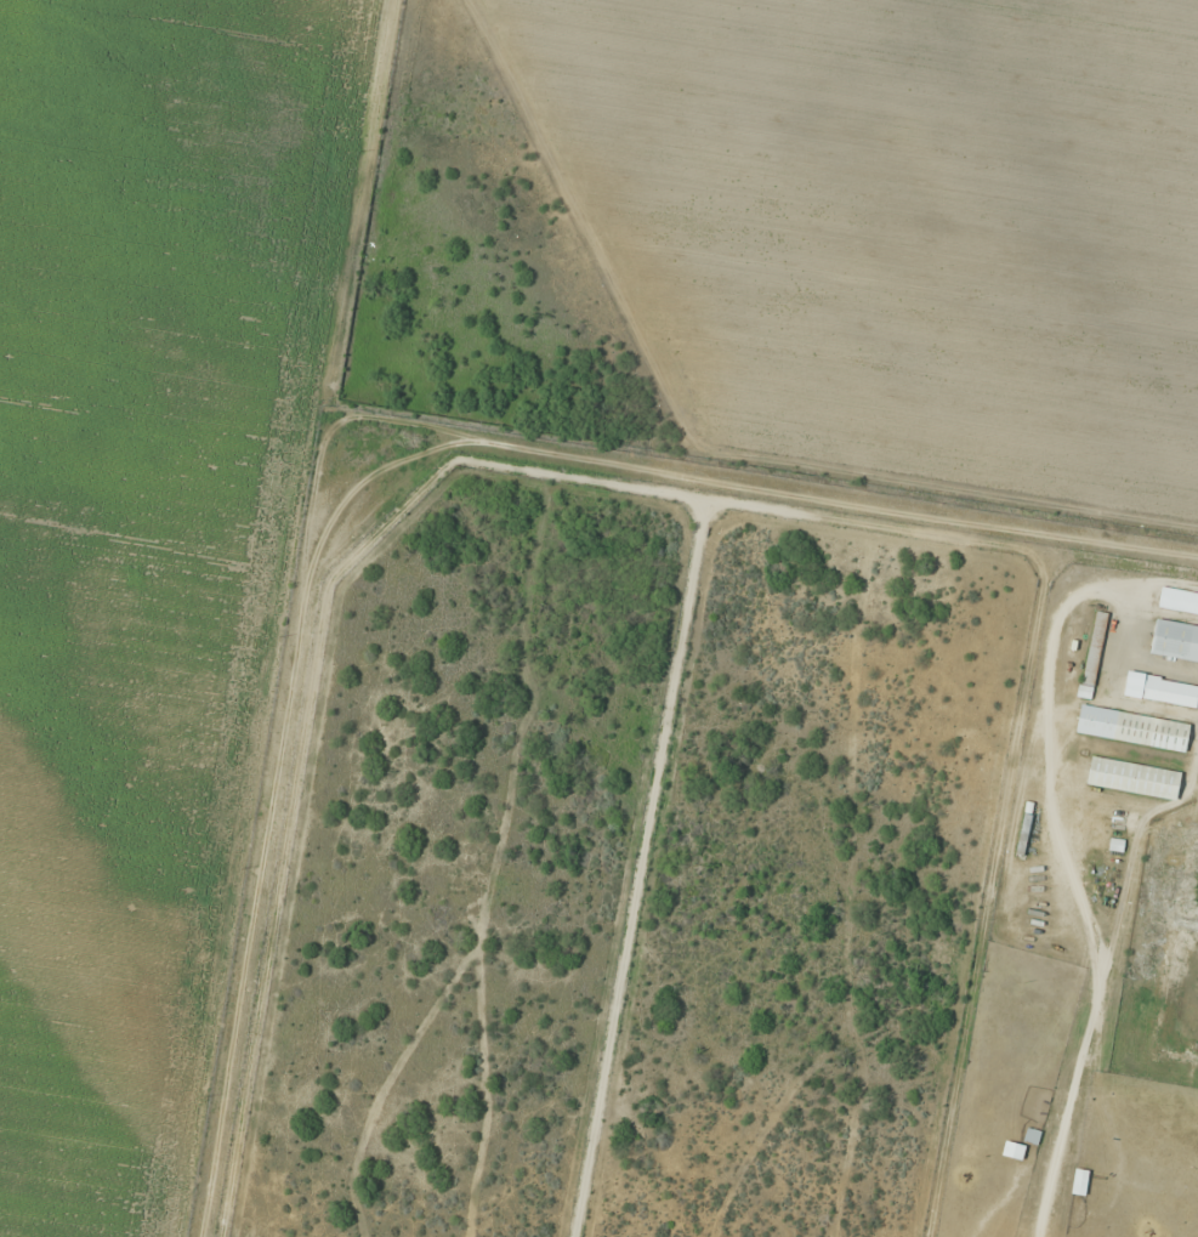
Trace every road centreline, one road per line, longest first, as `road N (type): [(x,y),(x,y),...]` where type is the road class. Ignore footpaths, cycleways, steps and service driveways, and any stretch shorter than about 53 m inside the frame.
road 1 (residential): [(189,1236),(307,561),(328,516),(370,463),(430,435),(471,433),(721,483),(1197,558)]

